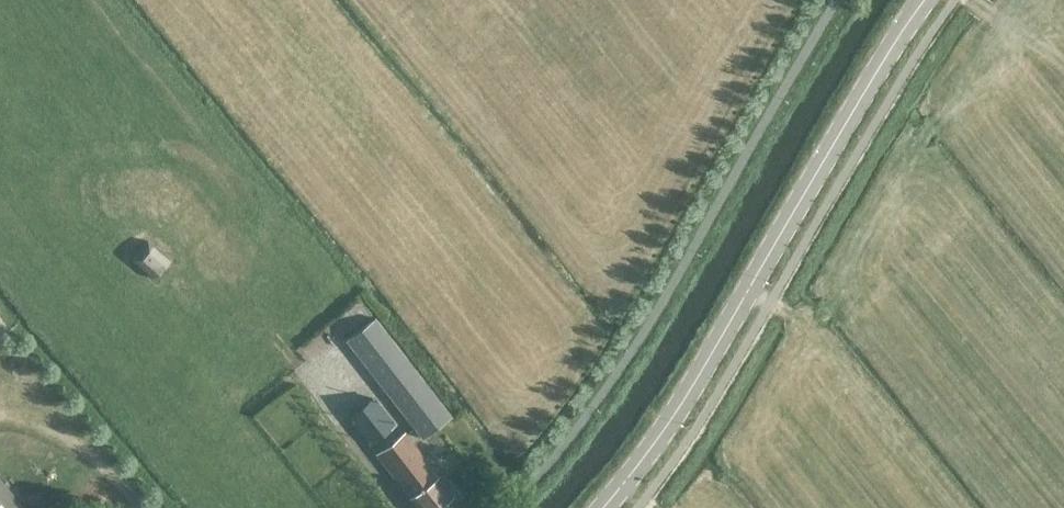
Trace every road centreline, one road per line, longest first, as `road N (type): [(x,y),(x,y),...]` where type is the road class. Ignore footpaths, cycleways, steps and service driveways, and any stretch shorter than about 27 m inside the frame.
road 1 (tertiary): [(603,507),(682,401),(931,0)]
road 2 (track): [(856,389),(800,319),(746,293)]

